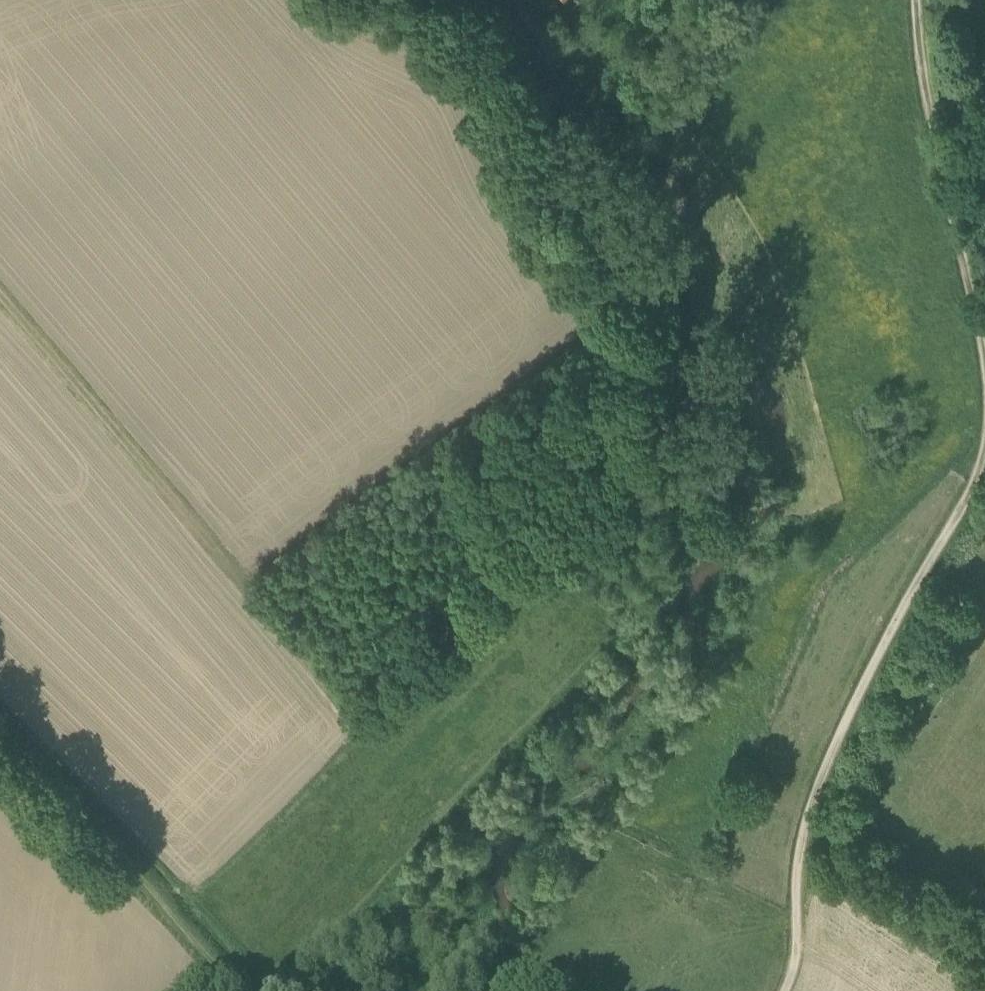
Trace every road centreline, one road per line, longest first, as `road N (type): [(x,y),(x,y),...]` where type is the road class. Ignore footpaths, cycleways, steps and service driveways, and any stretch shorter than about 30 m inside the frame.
road 1 (track): [(614,543),(547,564),(412,704),(368,711),(349,699),(0,294)]
road 2 (track): [(984,454),(973,495),(823,777),(808,834),(795,968),(783,990)]
road 3 (track): [(922,0),(933,117),(984,333)]

